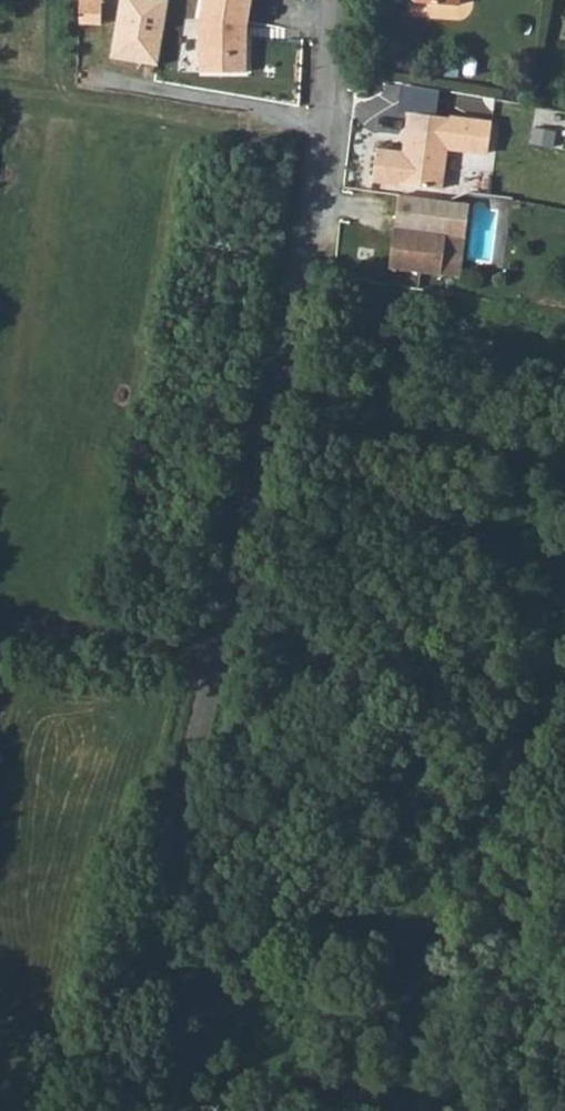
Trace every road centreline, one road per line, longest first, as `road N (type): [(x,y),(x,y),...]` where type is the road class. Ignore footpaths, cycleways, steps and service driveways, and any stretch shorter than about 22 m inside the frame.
road 1 (residential): [(108,1110),(250,511),(300,257),(332,0)]
road 2 (track): [(319,120),(245,128),(0,86)]
road 3 (track): [(213,658),(0,619)]

